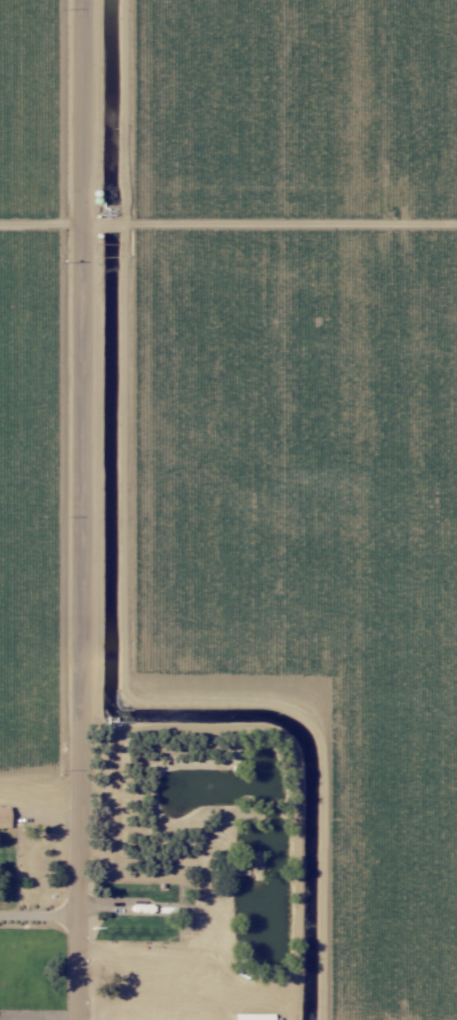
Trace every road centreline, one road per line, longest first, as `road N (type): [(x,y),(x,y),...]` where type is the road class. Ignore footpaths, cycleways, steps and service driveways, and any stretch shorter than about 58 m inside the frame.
road 1 (residential): [(70,1019),(69,0)]

